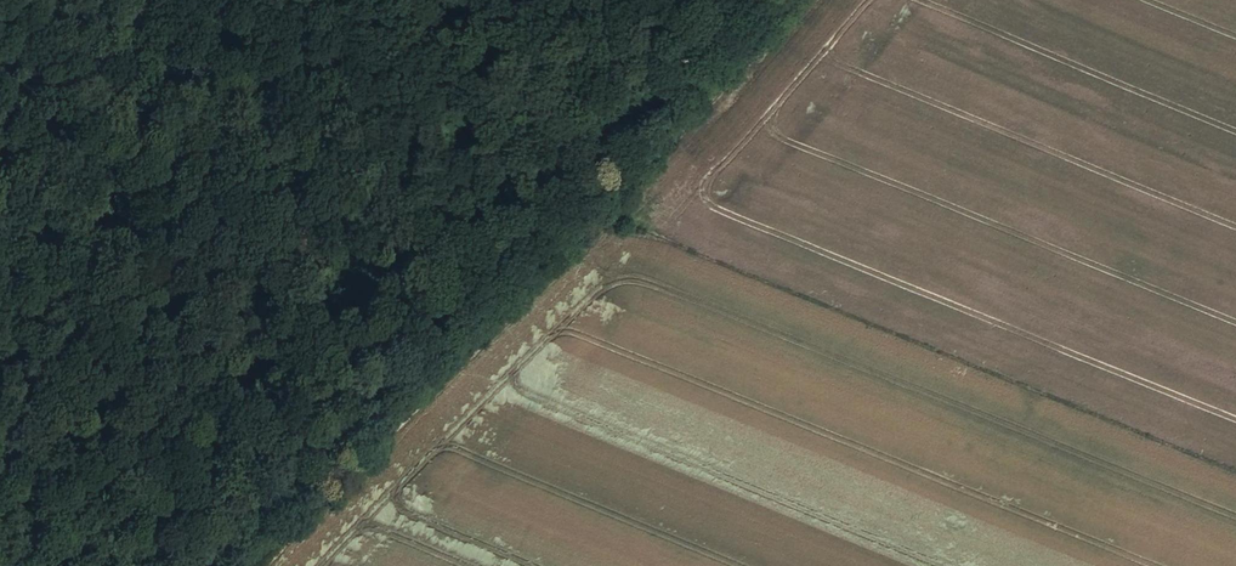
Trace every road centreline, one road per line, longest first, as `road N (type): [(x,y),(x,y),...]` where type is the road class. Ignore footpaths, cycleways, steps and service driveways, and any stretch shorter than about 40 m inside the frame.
road 1 (track): [(754,0),(218,565)]

